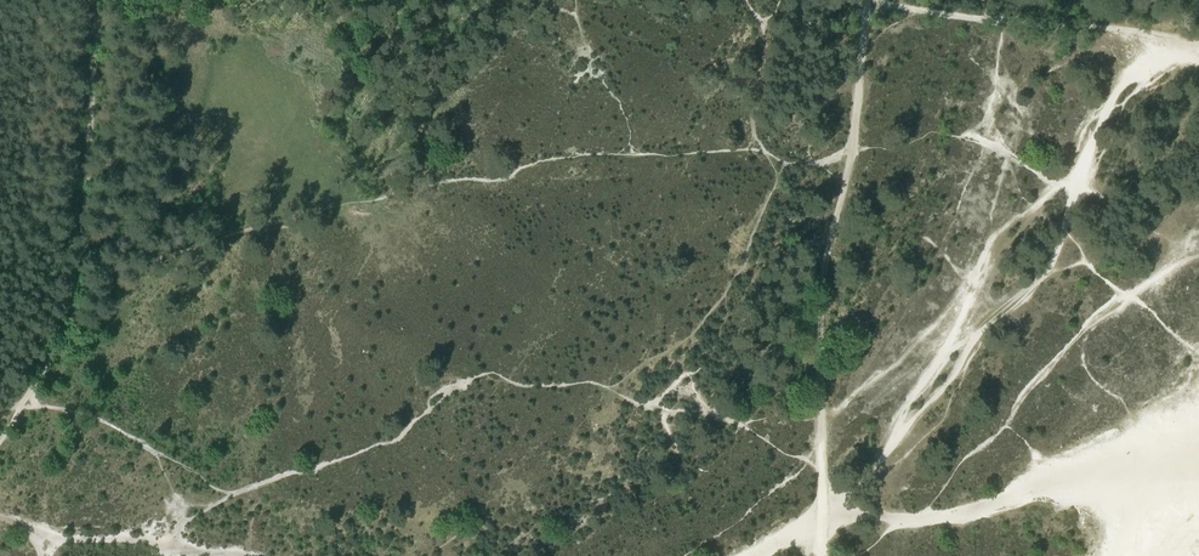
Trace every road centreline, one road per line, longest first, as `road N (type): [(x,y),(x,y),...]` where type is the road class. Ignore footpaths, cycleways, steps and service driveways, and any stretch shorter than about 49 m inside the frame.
road 1 (track): [(823,520),(819,295),(852,149),(868,3)]
road 2 (track): [(95,0),(84,289),(0,443)]

